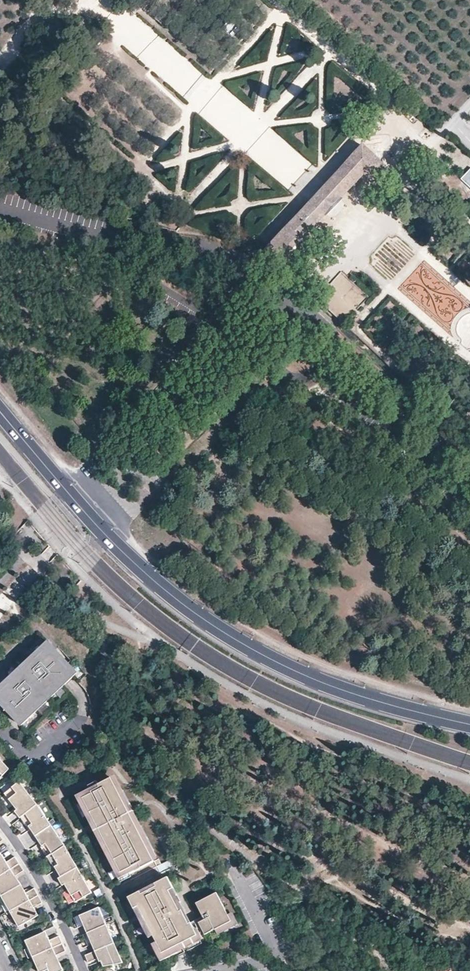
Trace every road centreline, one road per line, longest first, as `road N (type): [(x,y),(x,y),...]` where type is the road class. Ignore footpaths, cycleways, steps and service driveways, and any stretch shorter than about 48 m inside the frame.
road 1 (secondary): [(0,412),(111,539),(203,618),(316,679),(469,724)]
road 2 (residential): [(0,825),(81,970)]
road 3 (track): [(98,4),(21,32),(0,66)]

